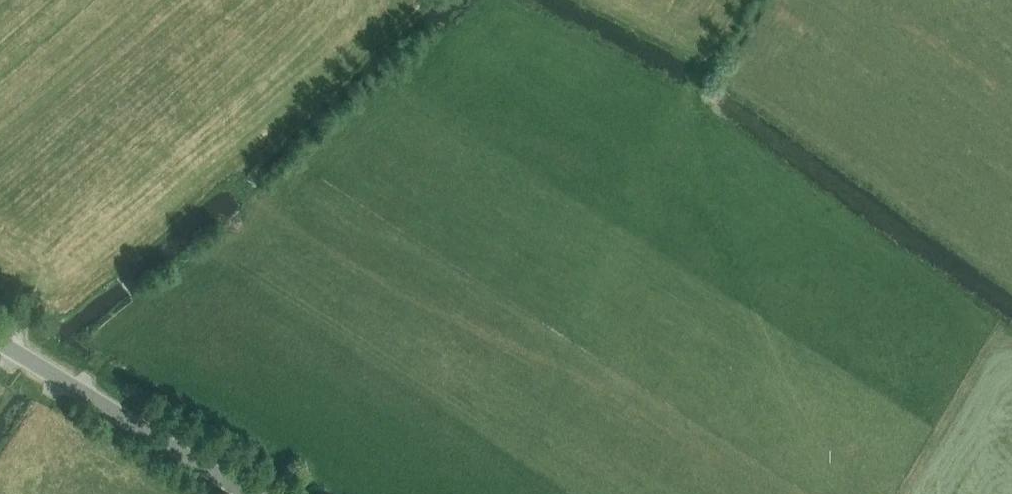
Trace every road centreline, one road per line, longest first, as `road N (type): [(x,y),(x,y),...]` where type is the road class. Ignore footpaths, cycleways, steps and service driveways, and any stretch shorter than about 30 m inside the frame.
road 1 (tertiary): [(248,493),(0,346)]

